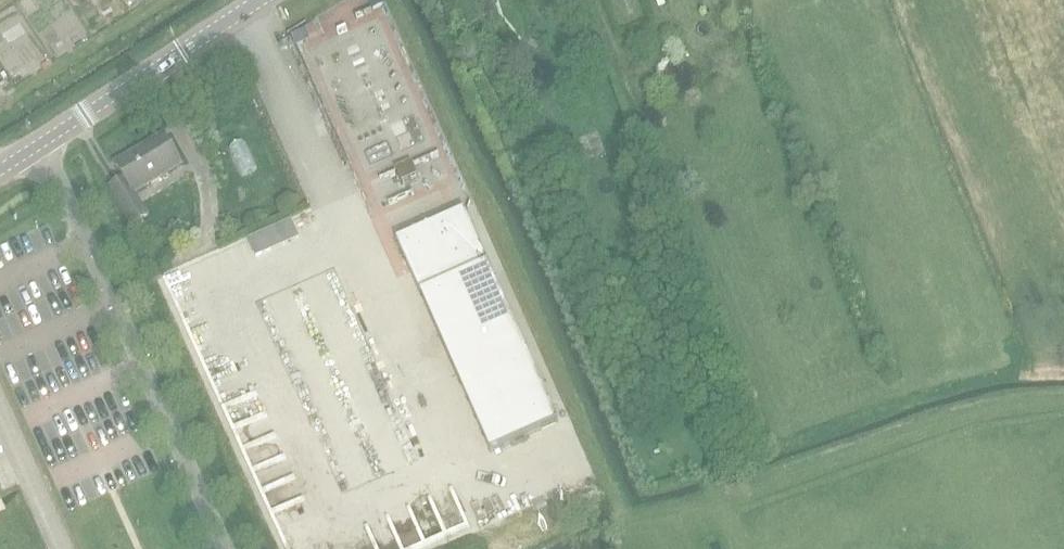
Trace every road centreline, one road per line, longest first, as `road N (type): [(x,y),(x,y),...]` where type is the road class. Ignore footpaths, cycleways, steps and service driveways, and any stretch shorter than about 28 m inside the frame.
road 1 (tertiary): [(0,168),(256,0)]

